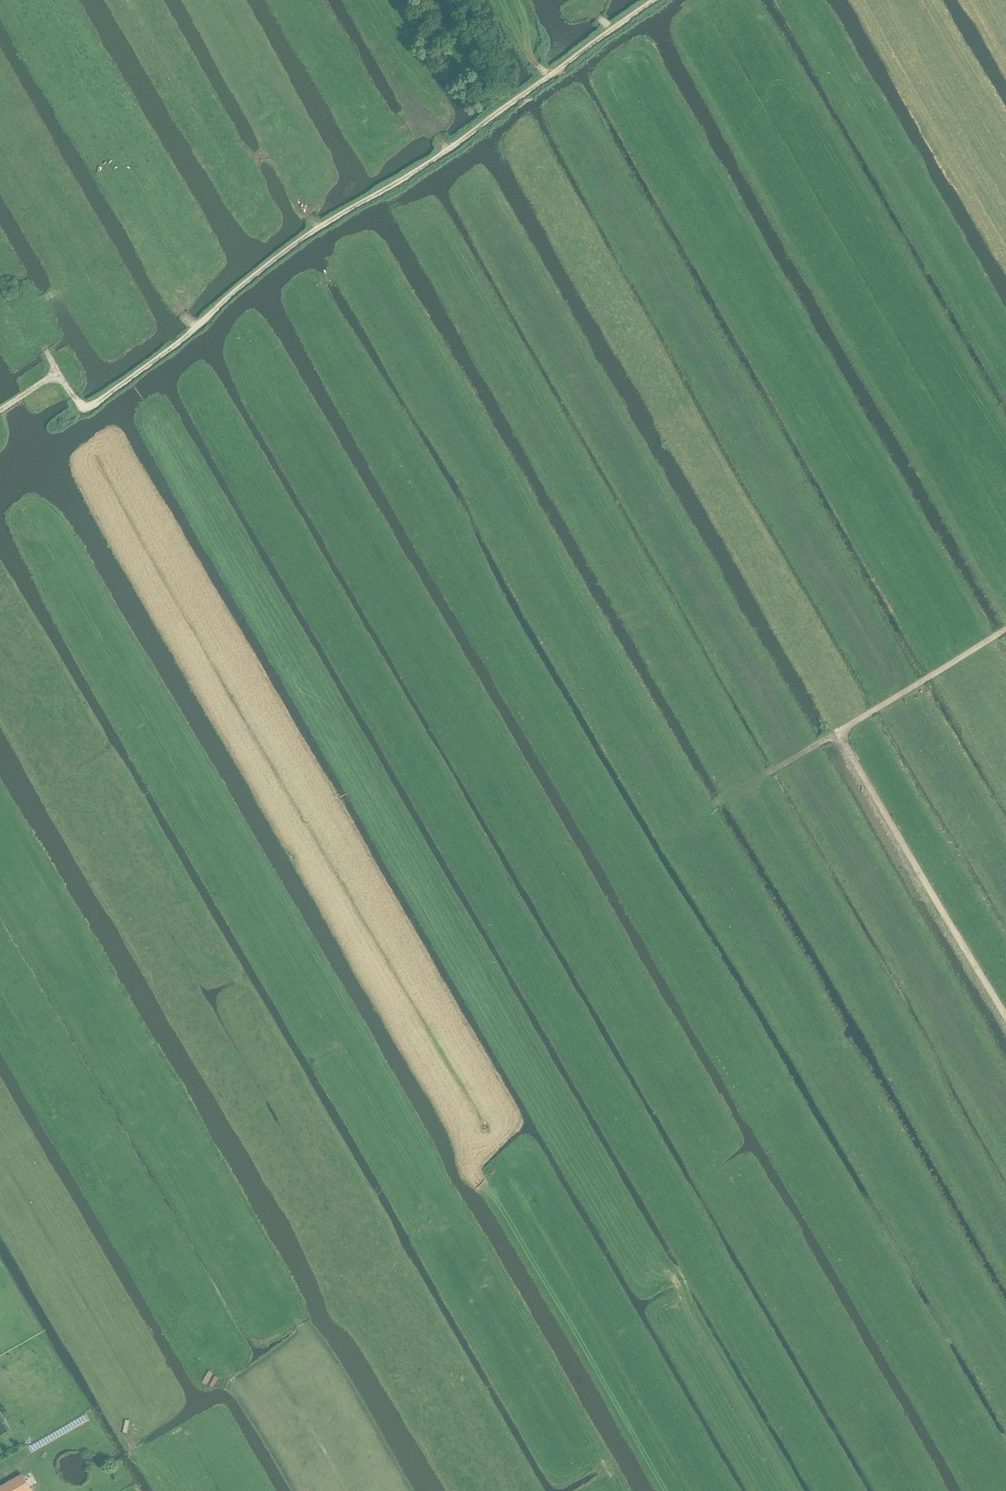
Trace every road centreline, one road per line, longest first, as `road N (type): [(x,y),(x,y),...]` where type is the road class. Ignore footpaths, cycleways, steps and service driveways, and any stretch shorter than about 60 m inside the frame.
road 1 (track): [(654,0),(402,181),(265,267),(128,379)]
road 2 (track): [(841,731),(1005,1016)]
road 3 (track): [(1005,628),(783,765)]
road 4 (track): [(299,1490),(218,1365)]
road 5 (track): [(128,379),(84,408),(44,352)]

